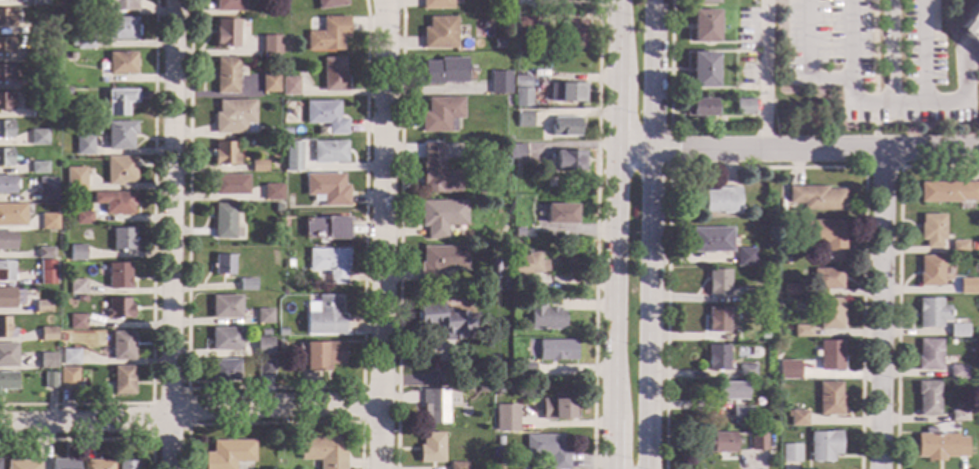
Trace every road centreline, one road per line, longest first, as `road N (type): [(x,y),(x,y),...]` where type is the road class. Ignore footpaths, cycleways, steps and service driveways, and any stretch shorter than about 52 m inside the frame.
road 1 (tertiary): [(645,468),(653,0)]
road 2 (tertiary): [(621,0),(614,468)]
road 3 (residential): [(175,0),(169,468)]
road 4 (residential): [(384,0),(378,468)]
road 5 (residential): [(978,151),(619,149)]
road 6 (residential): [(884,151),(878,468)]
road 7 (residential): [(379,408),(187,409),(170,416)]
road 8 (residential): [(170,416),(0,423)]

